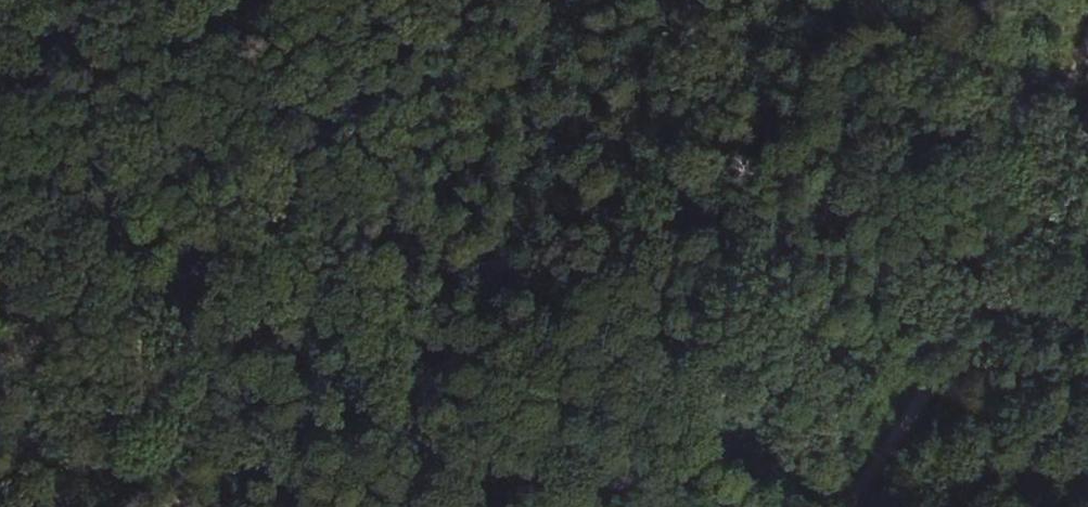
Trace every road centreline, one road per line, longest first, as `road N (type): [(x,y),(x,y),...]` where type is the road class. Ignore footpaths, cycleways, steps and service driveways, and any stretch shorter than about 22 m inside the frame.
road 1 (track): [(866,506),(1087,20)]
road 2 (track): [(180,506),(69,0)]

